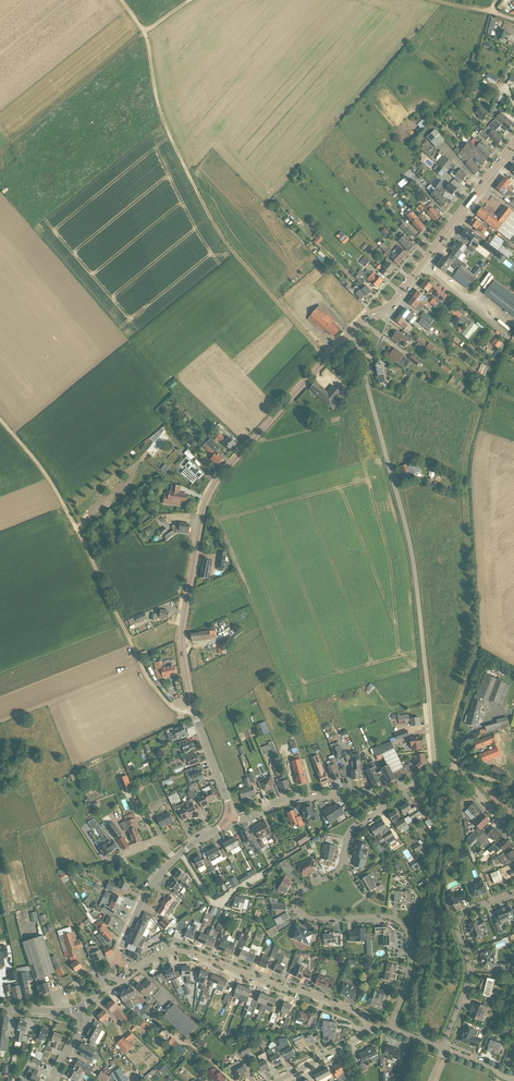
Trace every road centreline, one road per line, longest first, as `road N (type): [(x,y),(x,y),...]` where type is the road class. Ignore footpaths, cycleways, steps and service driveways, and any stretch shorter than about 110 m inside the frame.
road 1 (tertiary): [(228,821),(184,646),(201,520),(219,476),(351,330)]
road 2 (track): [(435,772),(471,597),(468,459),(484,384),(513,333)]
road 3 (unclassified): [(435,772),(407,527),(351,330)]
road 4 (track): [(329,355),(220,236),(160,110),(144,30),(121,0)]
road 5 (residential): [(388,1026),(407,967),(402,923),(390,914),(308,918),(297,896),(305,883),(334,871),(348,828),(382,804),(385,789)]
road 6 (track): [(195,709),(159,697),(60,499),(0,420)]
road 7 (residential): [(366,1029),(356,1011),(319,994),(186,950),(132,964),(114,958)]
road 8 (residential): [(443,1047),(469,975),(462,917),(513,889)]
road 9 (residential): [(228,821),(302,793),(385,789)]
road 10 (residential): [(182,852),(217,902),(299,848)]
road 11 (tertiary): [(421,265),(513,144)]

